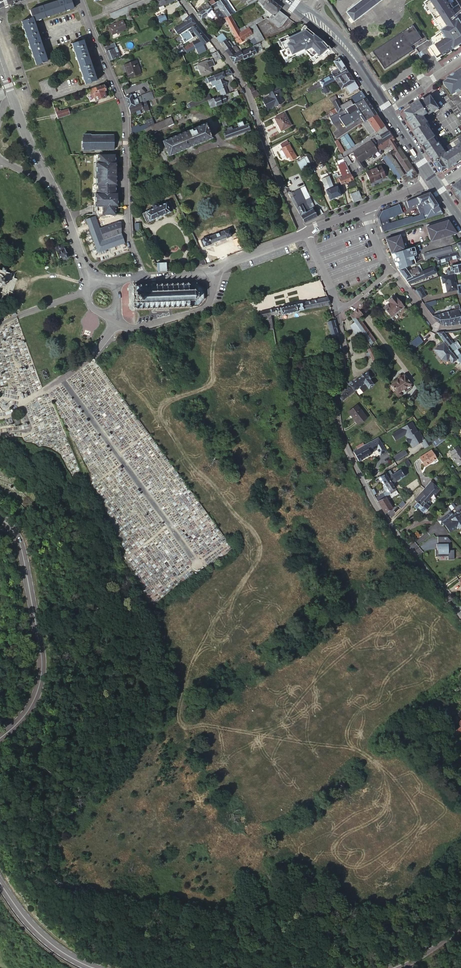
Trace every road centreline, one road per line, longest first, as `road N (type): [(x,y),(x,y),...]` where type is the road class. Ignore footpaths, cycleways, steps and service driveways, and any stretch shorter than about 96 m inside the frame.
road 1 (residential): [(460,618),(387,523),(346,448),(336,411),(345,356),(336,308)]
road 2 (residential): [(142,277),(127,237),(125,112),(80,0)]
road 3 (residential): [(182,0),(252,104),(304,232)]
road 4 (residential): [(0,61),(93,288)]
road 5 (primary): [(0,738),(32,703),(41,675),(20,544),(0,516)]
road 6 (unclassified): [(117,323),(132,329),(205,308),(217,268)]
road 7 (primary): [(93,967),(42,936),(0,883)]

